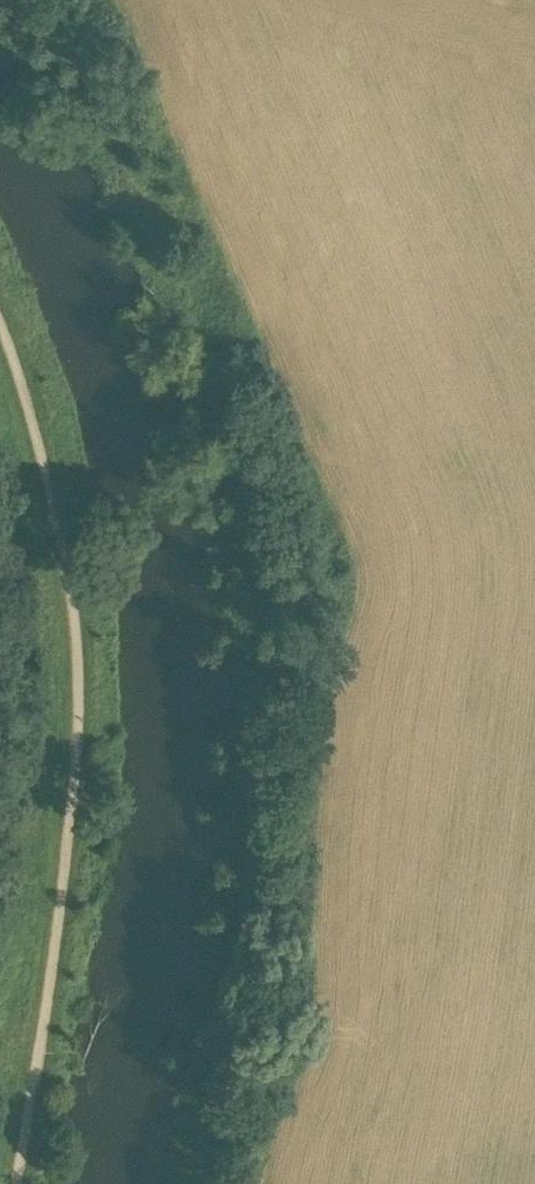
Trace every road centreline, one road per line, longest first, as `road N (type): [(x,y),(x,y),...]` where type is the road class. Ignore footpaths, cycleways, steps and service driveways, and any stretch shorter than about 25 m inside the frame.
road 1 (track): [(0,281),(65,477),(97,629),(95,821),(45,1183)]

